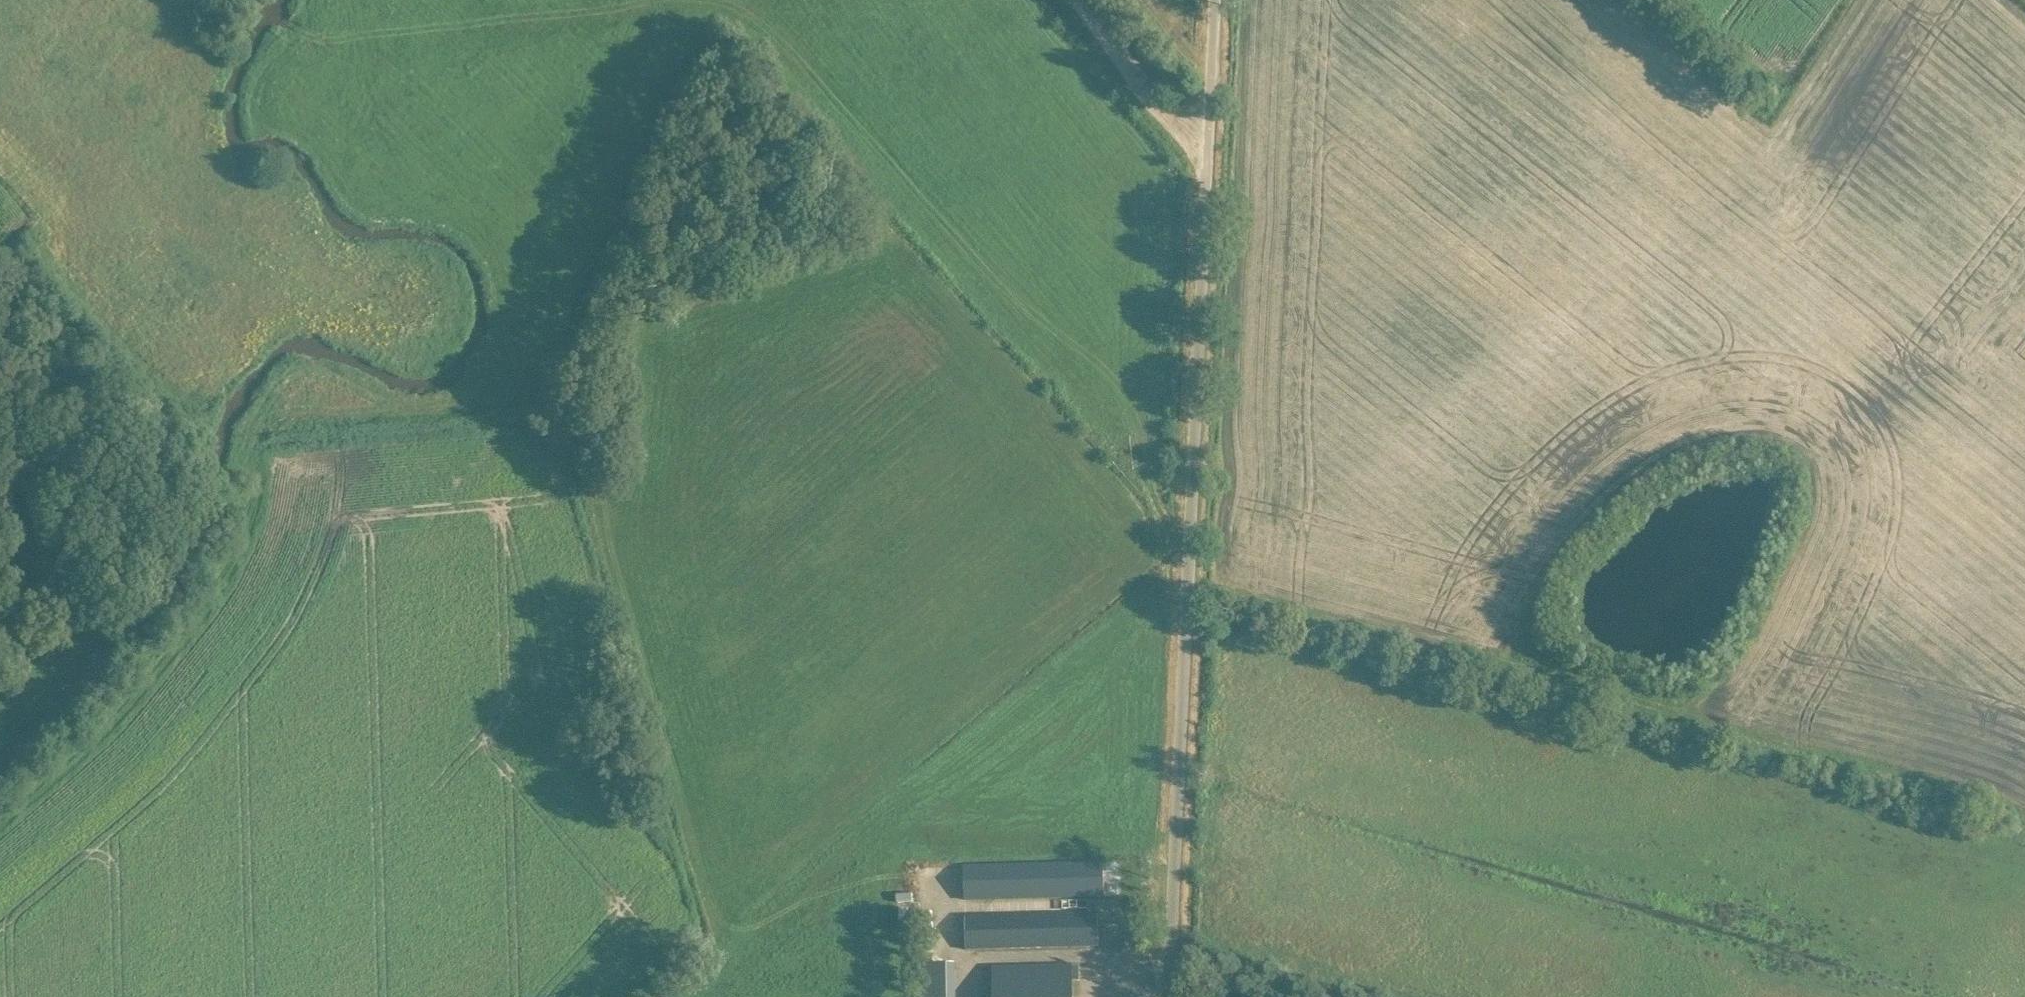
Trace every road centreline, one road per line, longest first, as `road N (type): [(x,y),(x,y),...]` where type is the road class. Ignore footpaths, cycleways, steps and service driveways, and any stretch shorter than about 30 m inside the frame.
road 1 (track): [(0,814),(83,746),(156,645),(231,526),(259,438),(276,418),(470,406),(518,393),(544,375),(667,55),(686,28),(704,19),(724,24),(1183,506)]
road 2 (unclassified): [(1160,996),(1208,0)]
road 3 (track): [(1200,158),(1077,0)]

